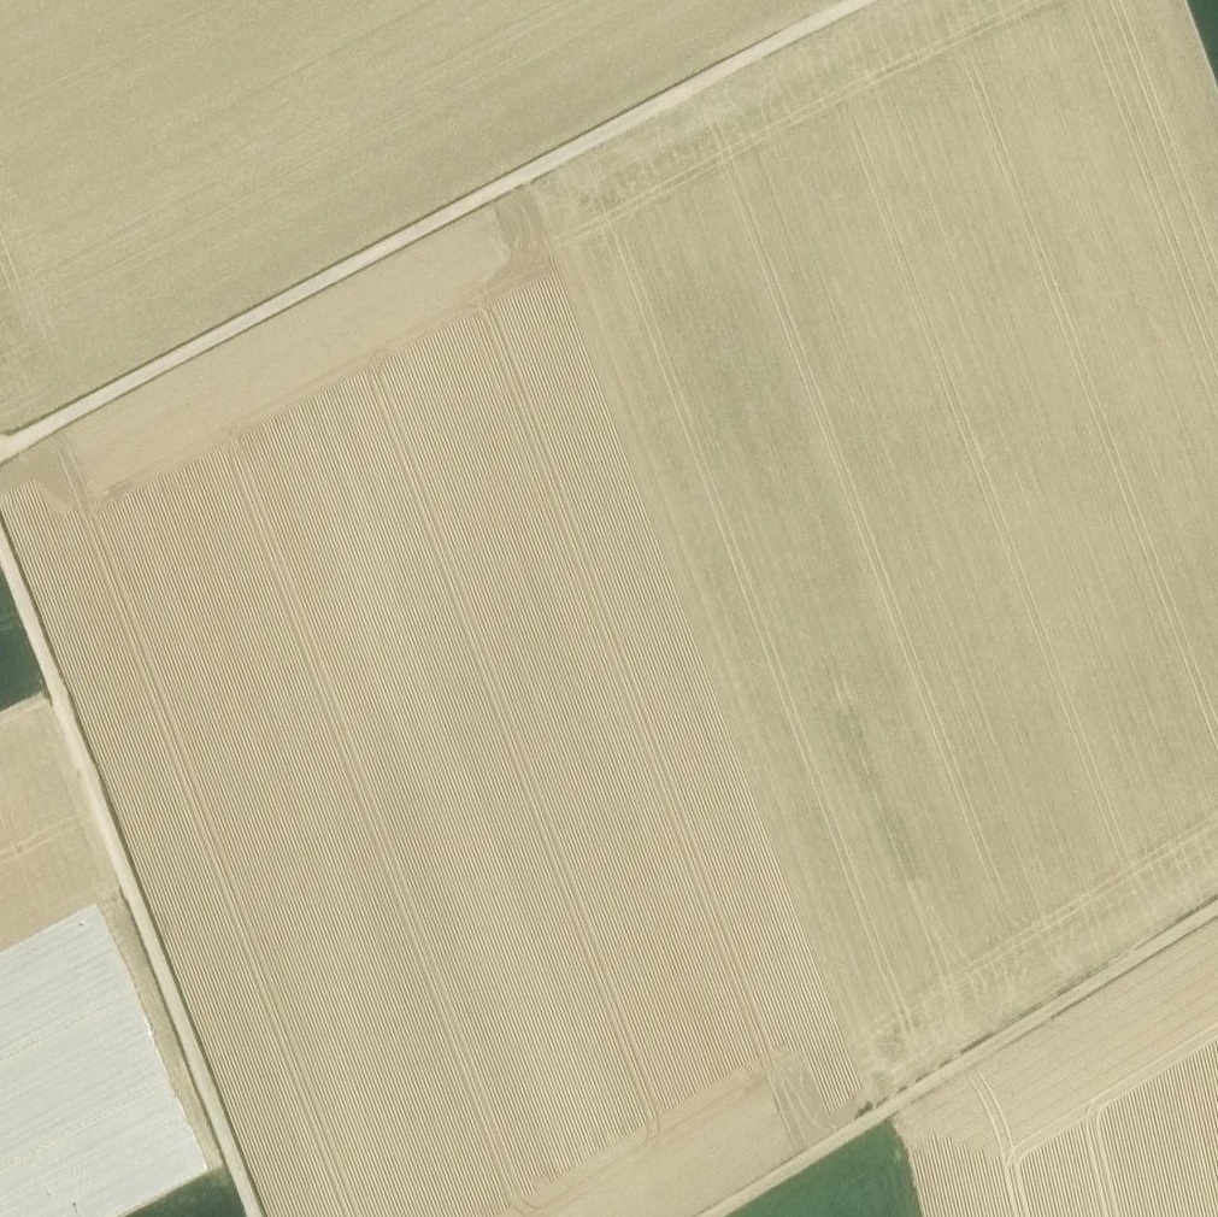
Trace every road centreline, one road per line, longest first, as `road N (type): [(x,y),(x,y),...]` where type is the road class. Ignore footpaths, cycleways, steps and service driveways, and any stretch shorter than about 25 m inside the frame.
road 1 (track): [(0,450),(865,0)]
road 2 (track): [(257,1216),(125,844),(0,539)]
road 3 (track): [(712,1216),(1217,911)]

